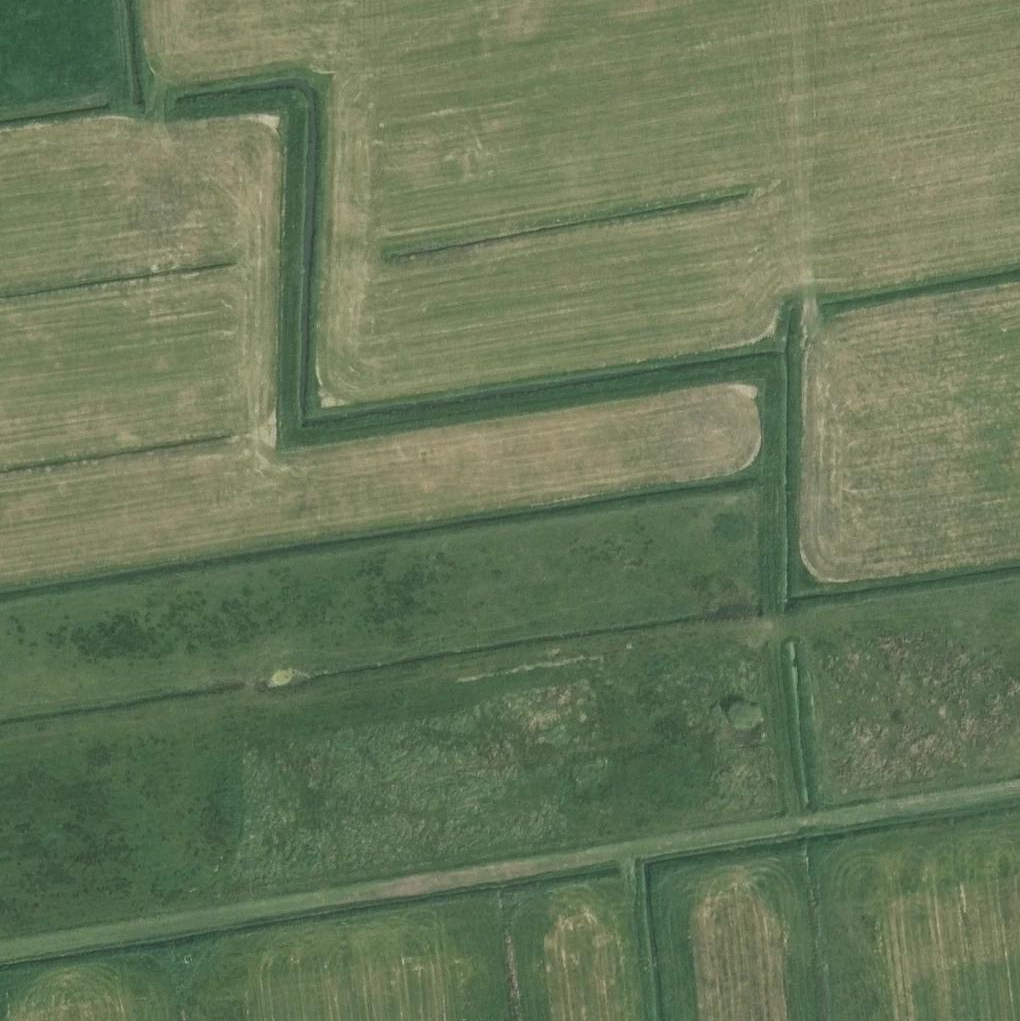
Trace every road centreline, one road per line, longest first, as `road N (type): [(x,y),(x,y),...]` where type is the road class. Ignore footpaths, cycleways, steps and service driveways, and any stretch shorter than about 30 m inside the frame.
road 1 (track): [(1019,787),(0,953)]

